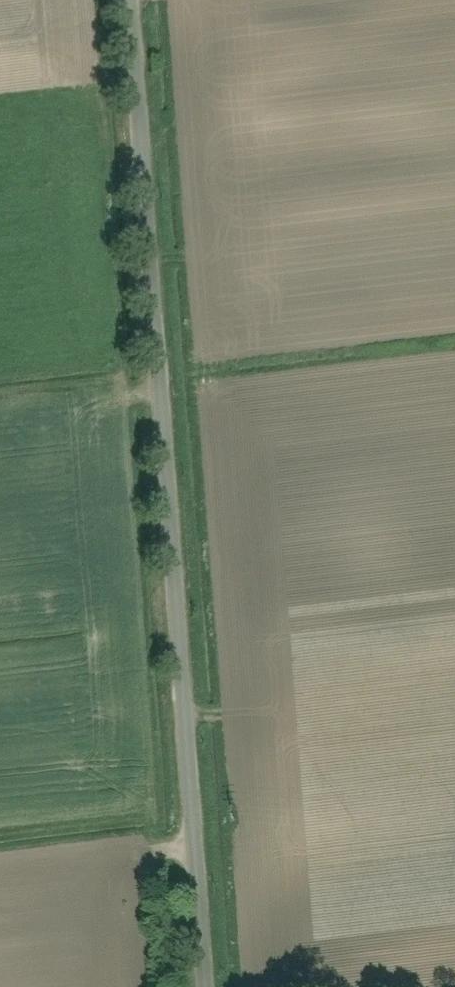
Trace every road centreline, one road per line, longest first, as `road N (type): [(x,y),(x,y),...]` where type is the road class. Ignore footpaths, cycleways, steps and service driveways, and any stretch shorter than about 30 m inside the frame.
road 1 (unclassified): [(132,0),(206,986)]

